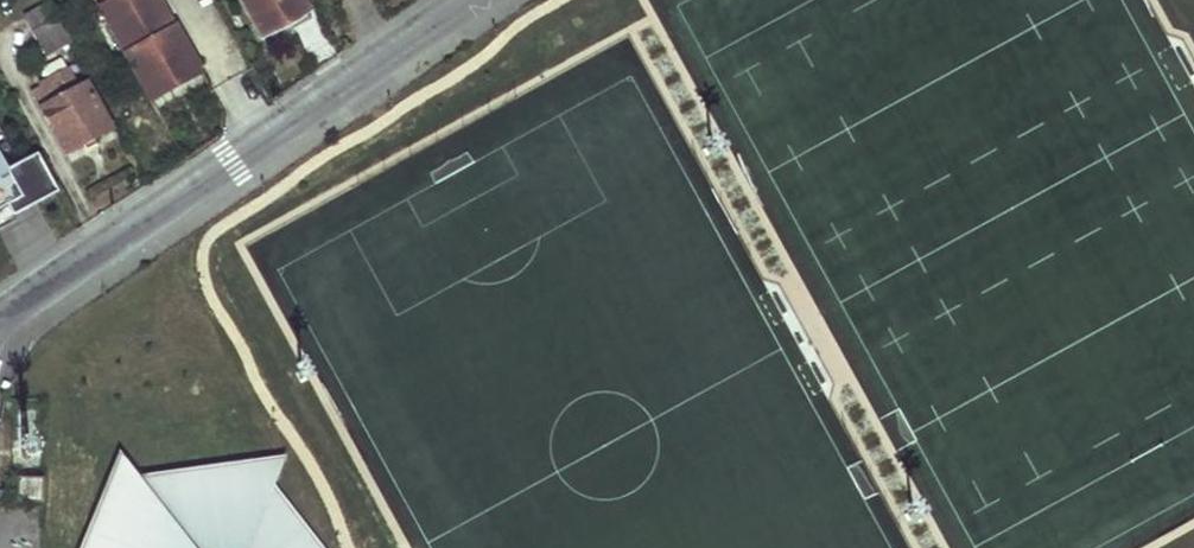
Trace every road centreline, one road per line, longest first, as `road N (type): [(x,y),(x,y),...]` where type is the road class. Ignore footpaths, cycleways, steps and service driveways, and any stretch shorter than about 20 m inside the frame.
road 1 (tertiary): [(469,0),(0,319)]

